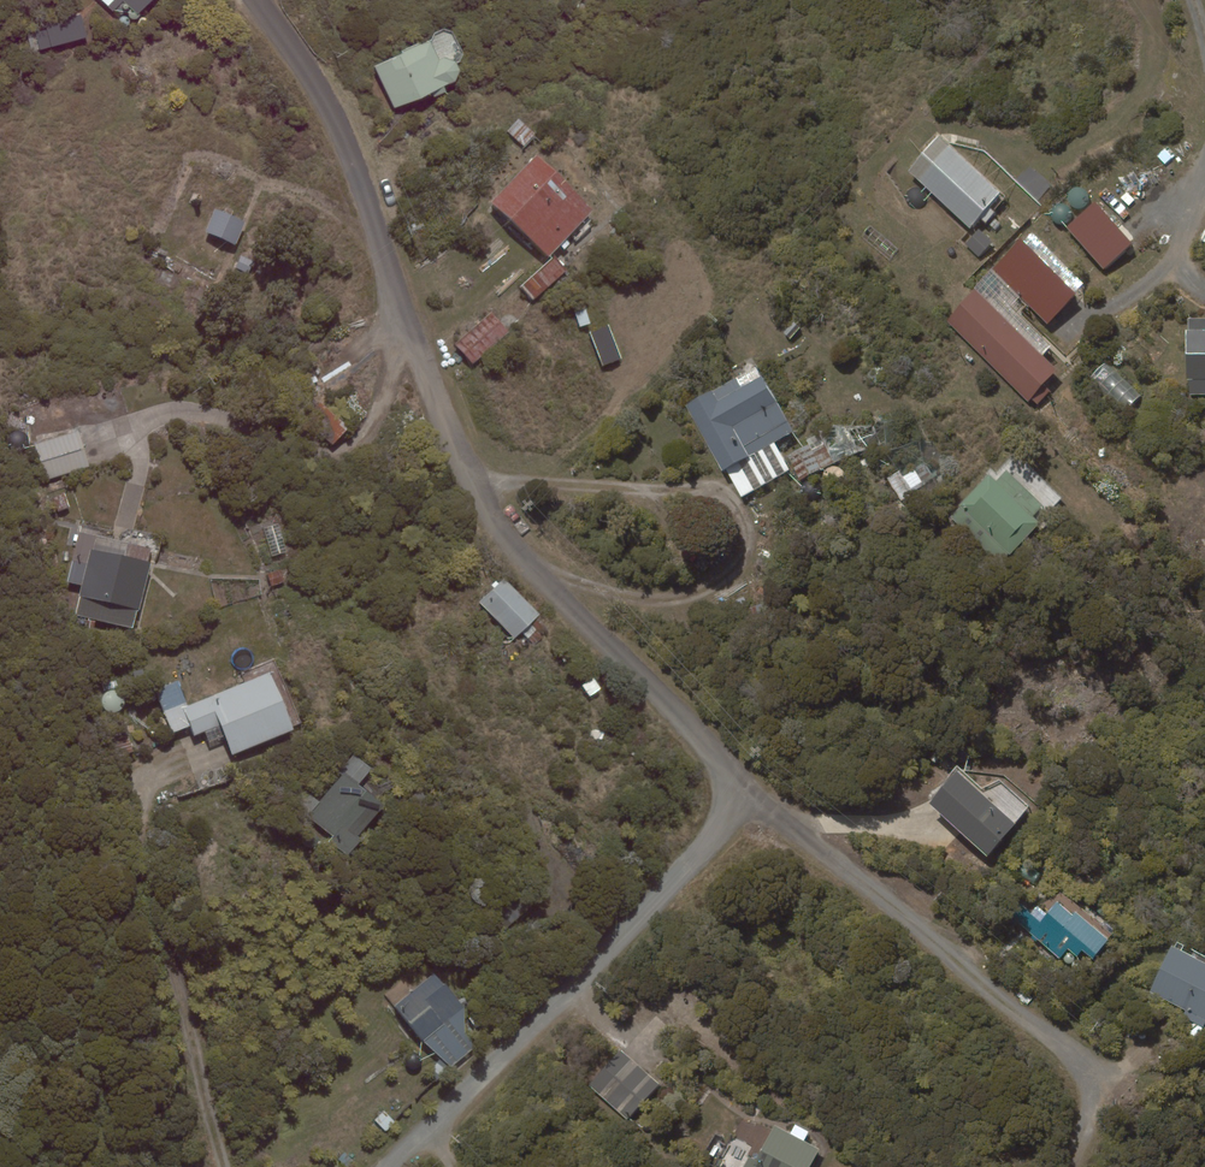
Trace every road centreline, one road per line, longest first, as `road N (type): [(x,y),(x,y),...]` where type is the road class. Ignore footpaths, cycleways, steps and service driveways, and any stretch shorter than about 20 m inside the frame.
road 1 (residential): [(257,0),(317,87),(347,147),(431,387),(491,517),(751,790)]
road 2 (residential): [(390,1166),(597,964),(751,790)]
road 3 (residential): [(1100,1075),(751,790)]

